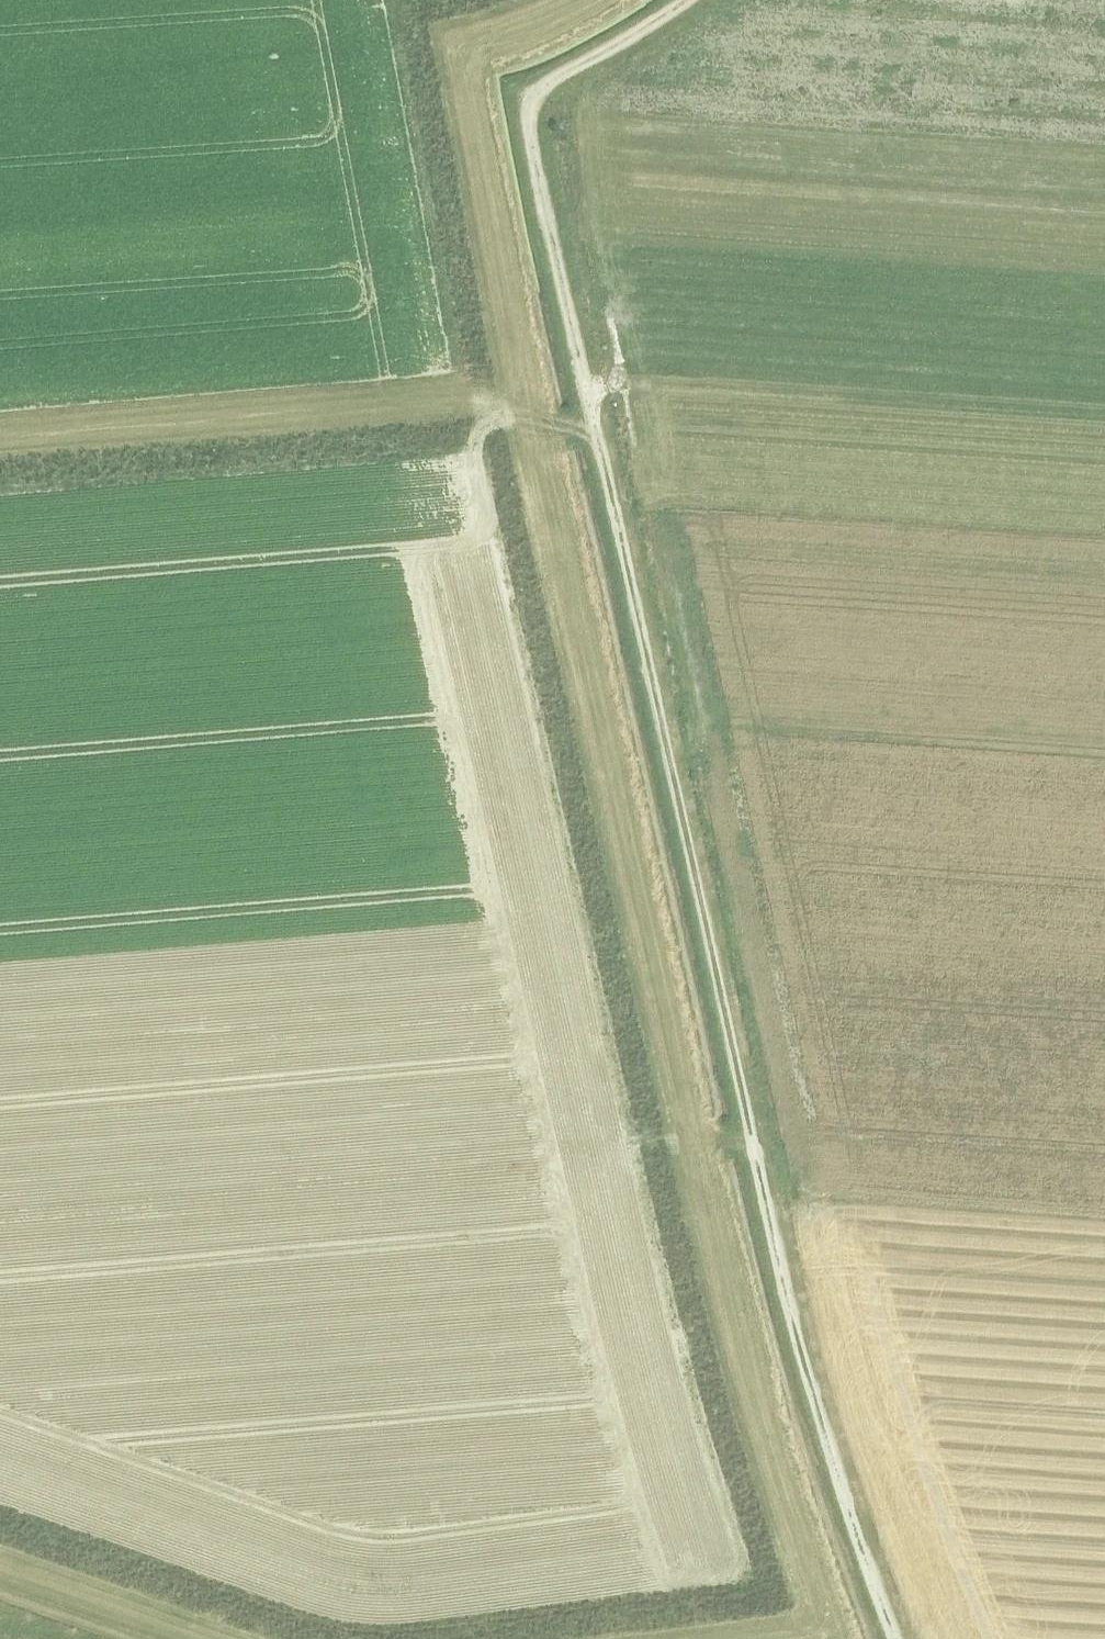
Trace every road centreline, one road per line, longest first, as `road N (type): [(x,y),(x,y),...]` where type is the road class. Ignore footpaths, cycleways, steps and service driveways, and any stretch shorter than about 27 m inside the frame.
road 1 (track): [(895,1638),(796,1340),(527,116),(535,92),(685,0)]

